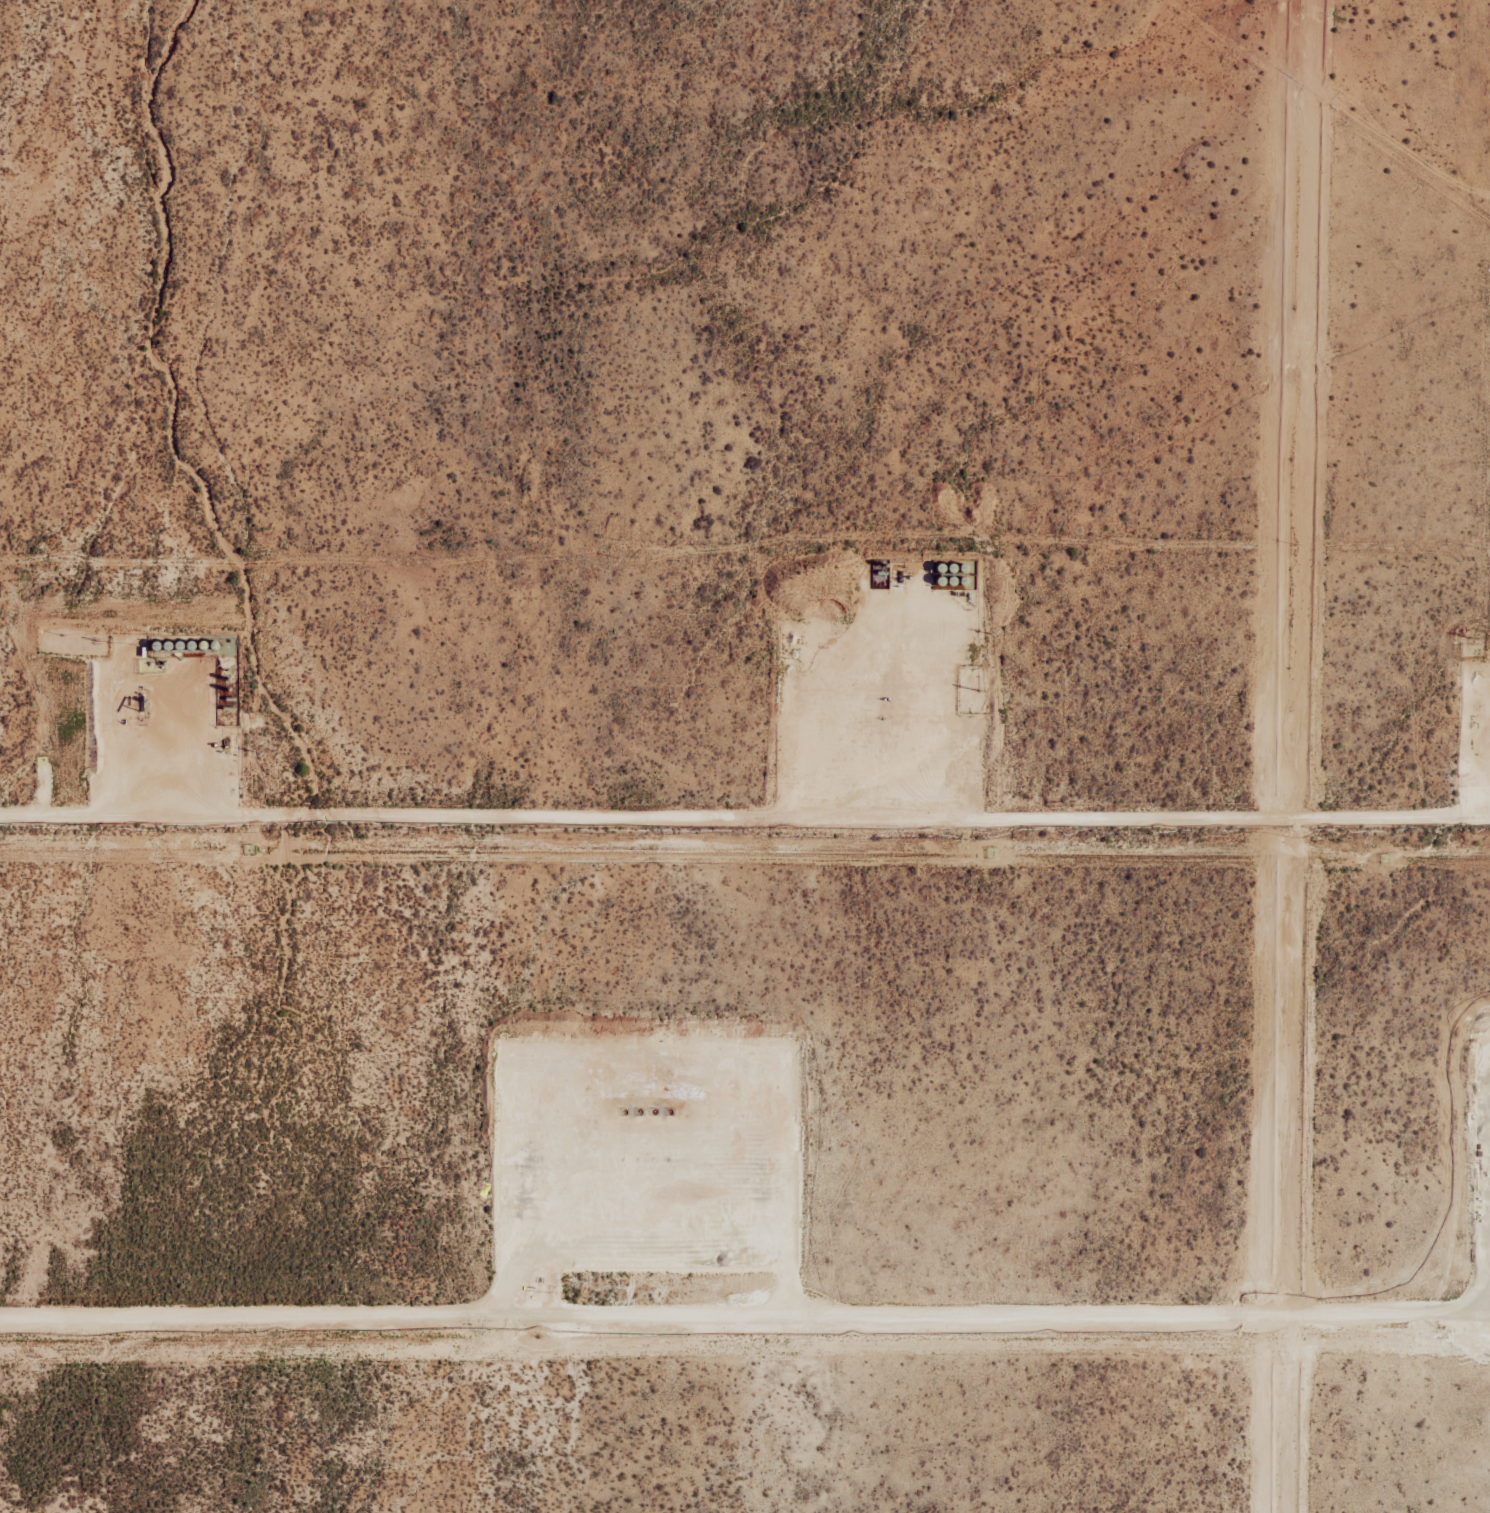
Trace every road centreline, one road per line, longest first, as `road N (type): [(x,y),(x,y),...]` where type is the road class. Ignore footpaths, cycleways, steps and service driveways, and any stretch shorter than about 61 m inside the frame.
road 1 (residential): [(1489,1305),(0,1322)]
road 2 (residential): [(1489,810),(0,811)]

